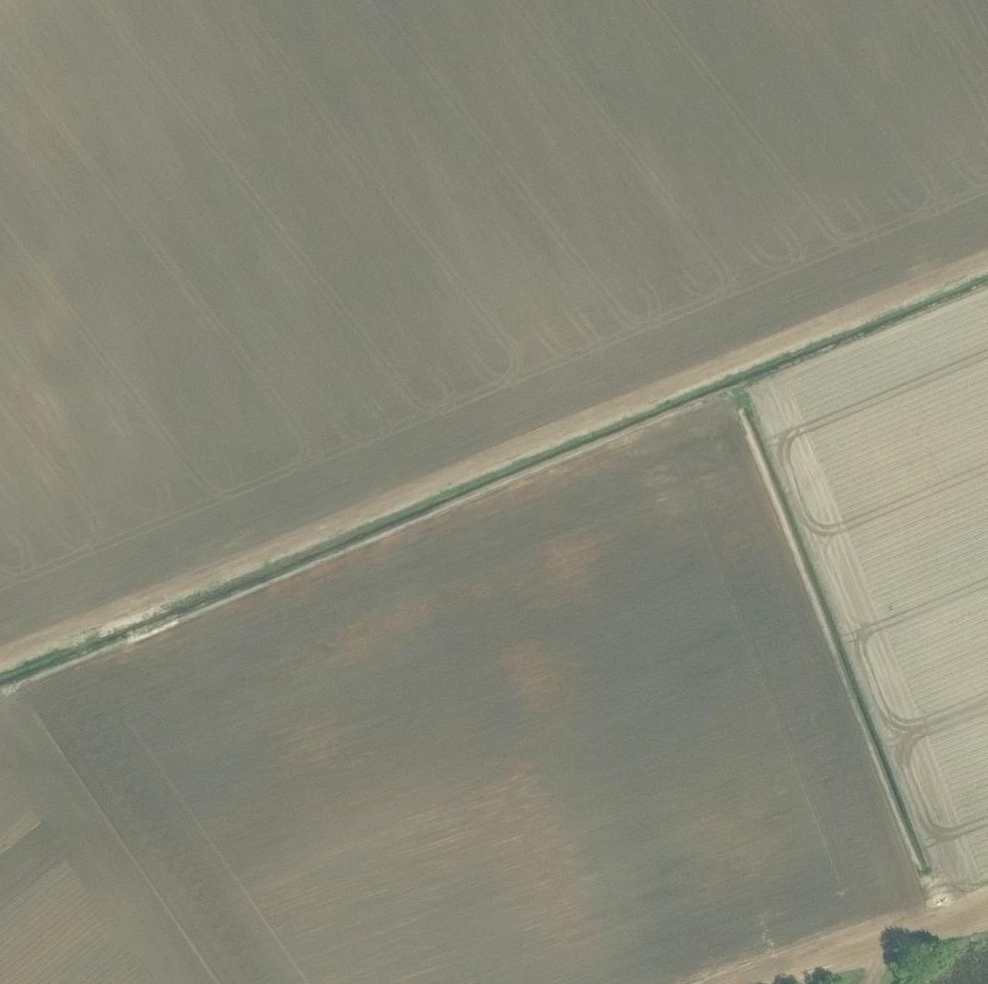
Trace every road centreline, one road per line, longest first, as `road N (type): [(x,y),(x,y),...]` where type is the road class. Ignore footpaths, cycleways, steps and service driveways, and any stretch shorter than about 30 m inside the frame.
road 1 (track): [(776,983),(987,902)]

